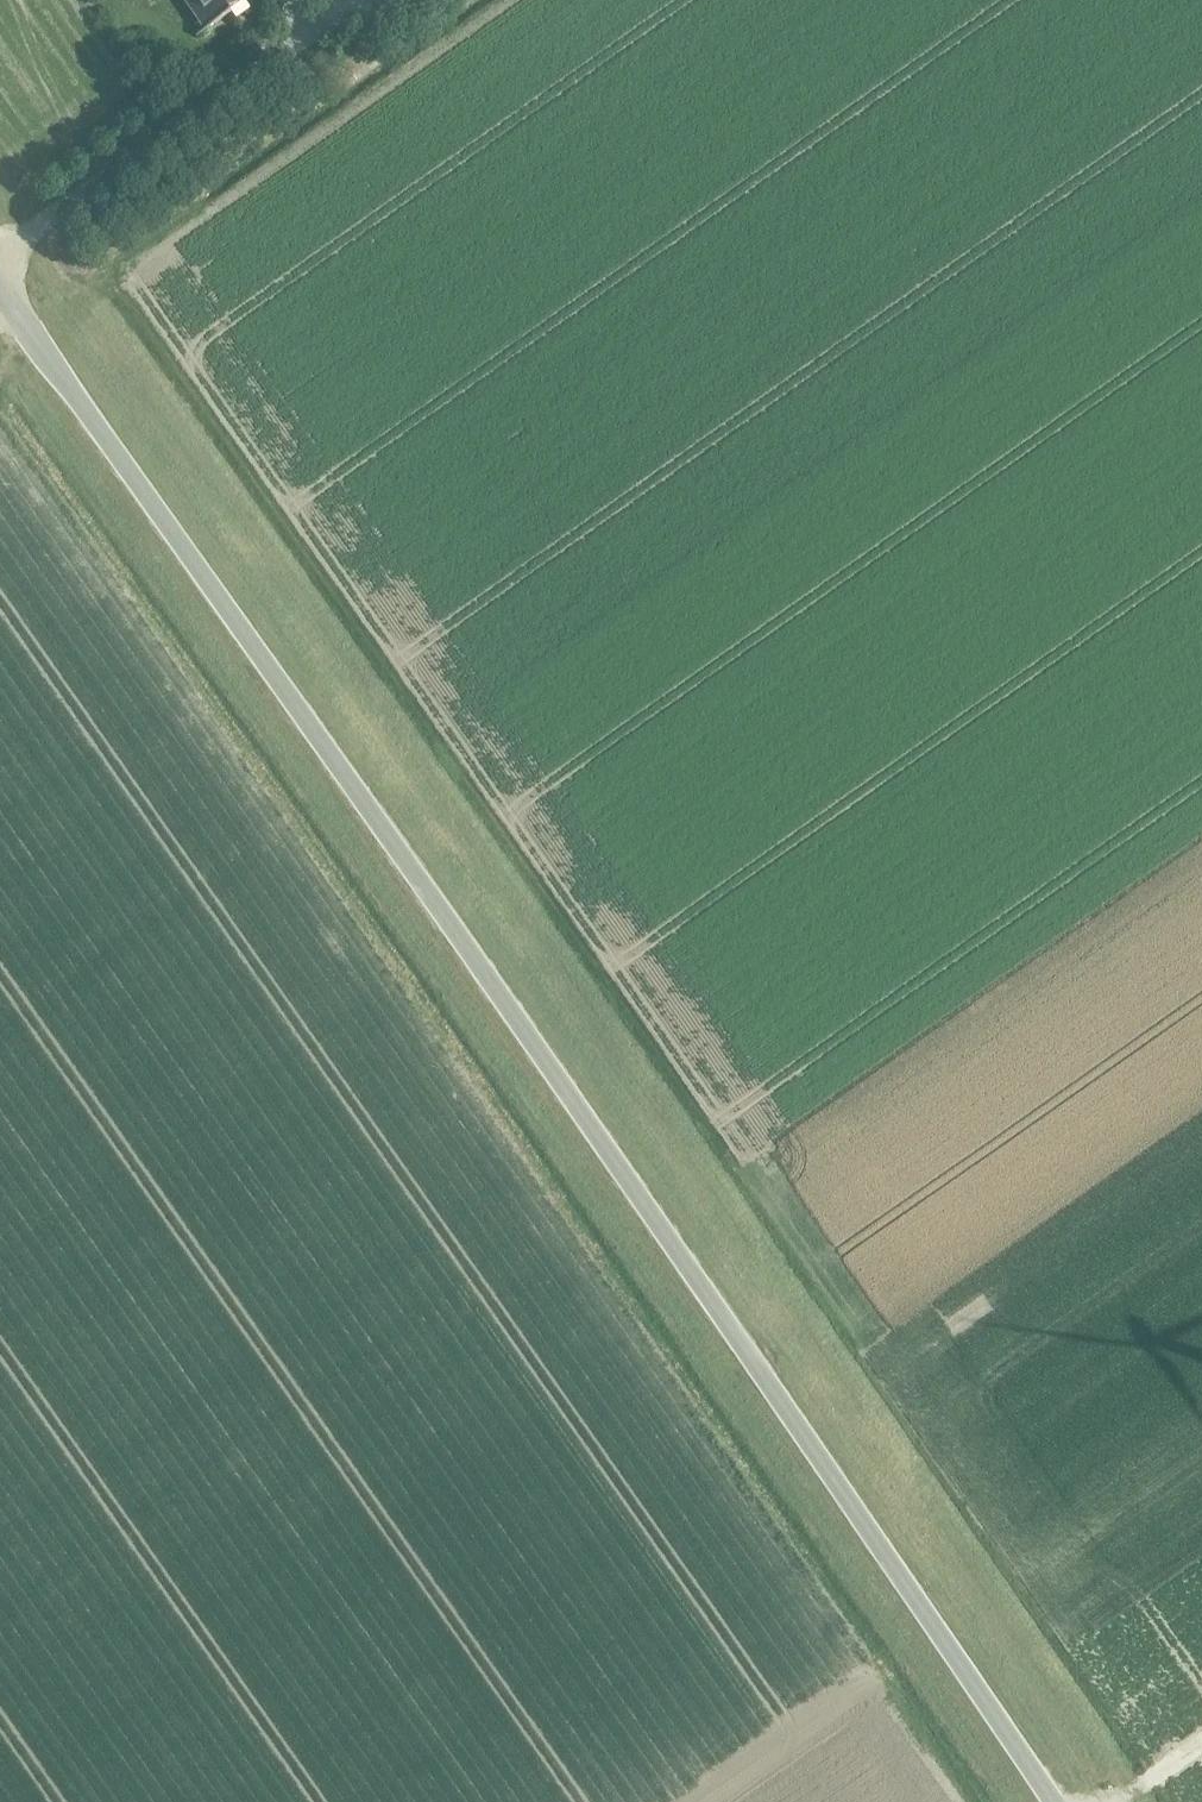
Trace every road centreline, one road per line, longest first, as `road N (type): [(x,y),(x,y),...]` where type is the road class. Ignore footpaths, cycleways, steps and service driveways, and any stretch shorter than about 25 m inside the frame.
road 1 (unclassified): [(1051,1801),(0,297)]

